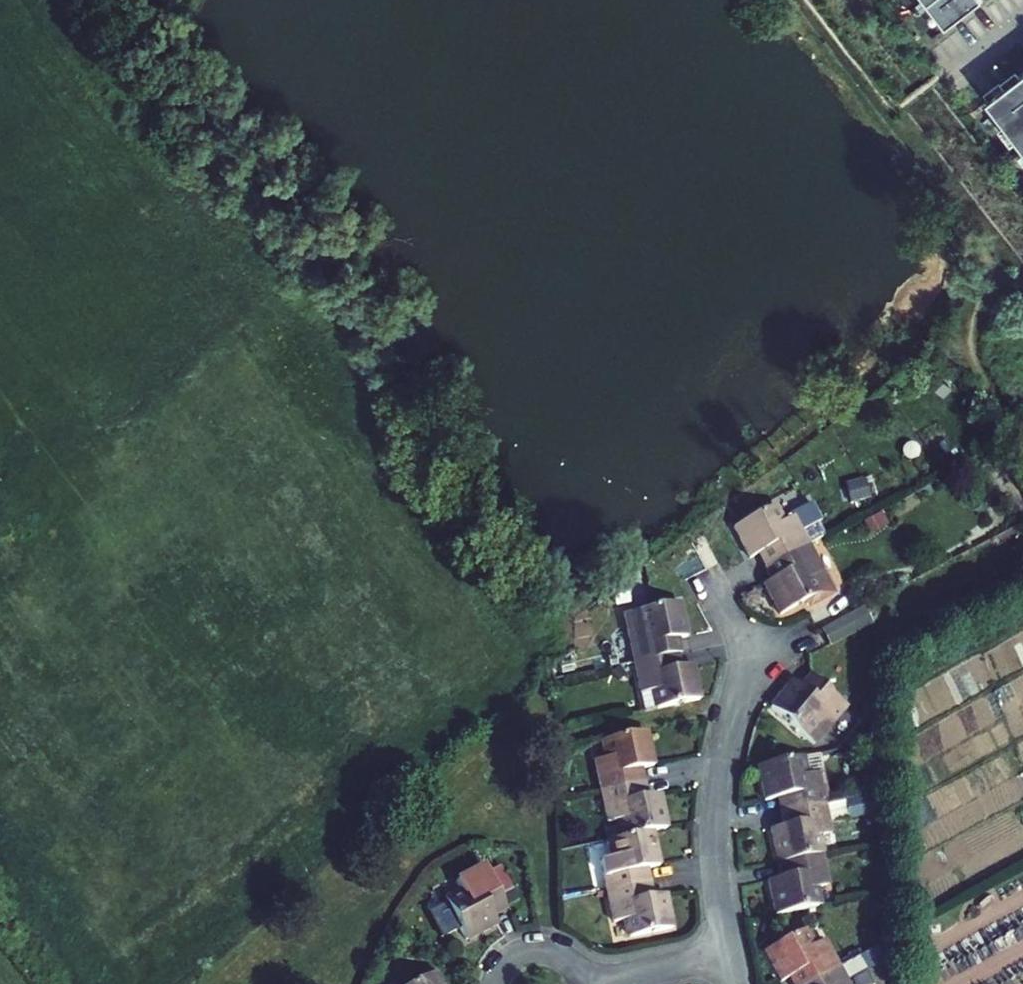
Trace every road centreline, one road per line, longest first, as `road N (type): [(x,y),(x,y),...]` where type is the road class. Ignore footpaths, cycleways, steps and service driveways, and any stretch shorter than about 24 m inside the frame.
road 1 (residential): [(732,957),(716,812),(748,663)]
road 2 (residential): [(732,957),(585,983)]
road 3 (residential): [(585,983),(562,953),(537,947),(513,956),(495,983)]

